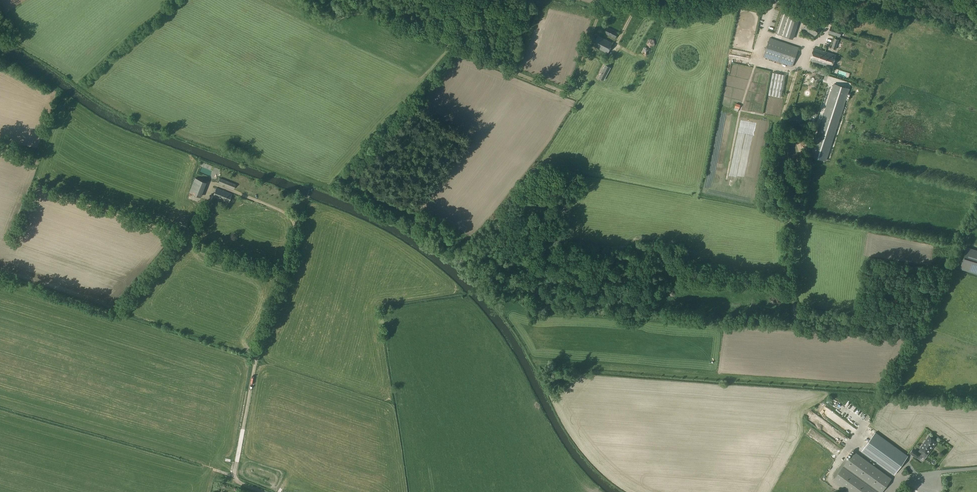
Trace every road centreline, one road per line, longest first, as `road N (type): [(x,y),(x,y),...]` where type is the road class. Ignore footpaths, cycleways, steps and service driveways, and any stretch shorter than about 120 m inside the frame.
road 1 (track): [(353,14),(563,92),(604,3)]

